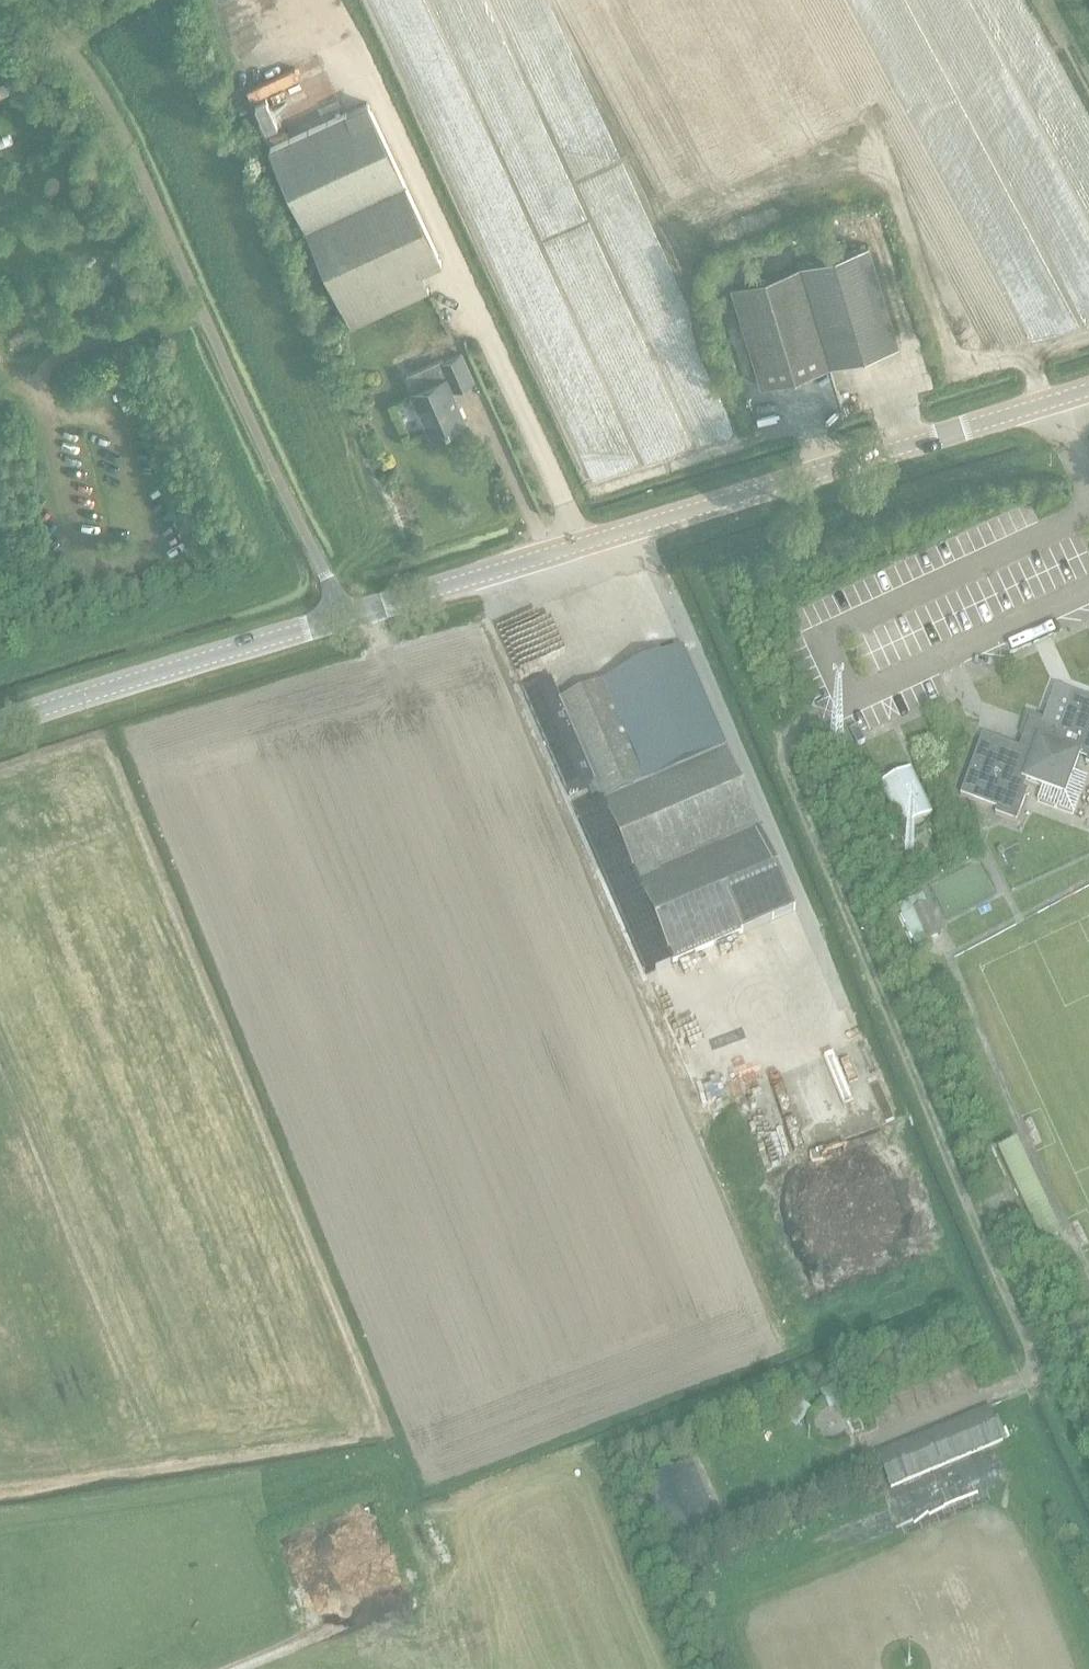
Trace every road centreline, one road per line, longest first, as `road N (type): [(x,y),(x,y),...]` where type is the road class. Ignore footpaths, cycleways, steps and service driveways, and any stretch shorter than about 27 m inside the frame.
road 1 (tertiary): [(344,616),(1088,387)]
road 2 (unclassified): [(344,616),(135,159),(76,59),(29,0)]
road 3 (tertiary): [(0,722),(344,616)]

